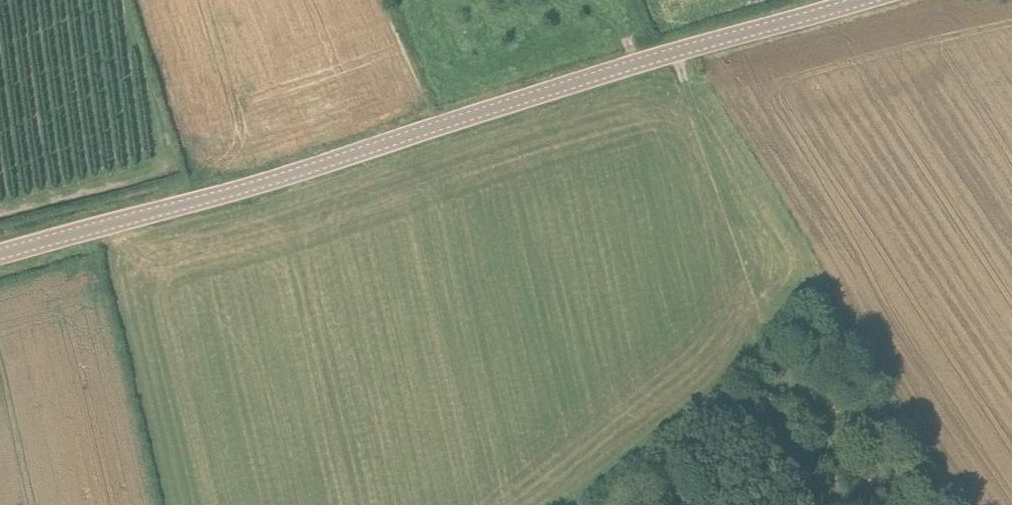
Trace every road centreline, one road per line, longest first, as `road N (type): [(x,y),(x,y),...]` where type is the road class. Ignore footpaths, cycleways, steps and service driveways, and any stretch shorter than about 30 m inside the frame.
road 1 (tertiary): [(0,254),(859,0)]

